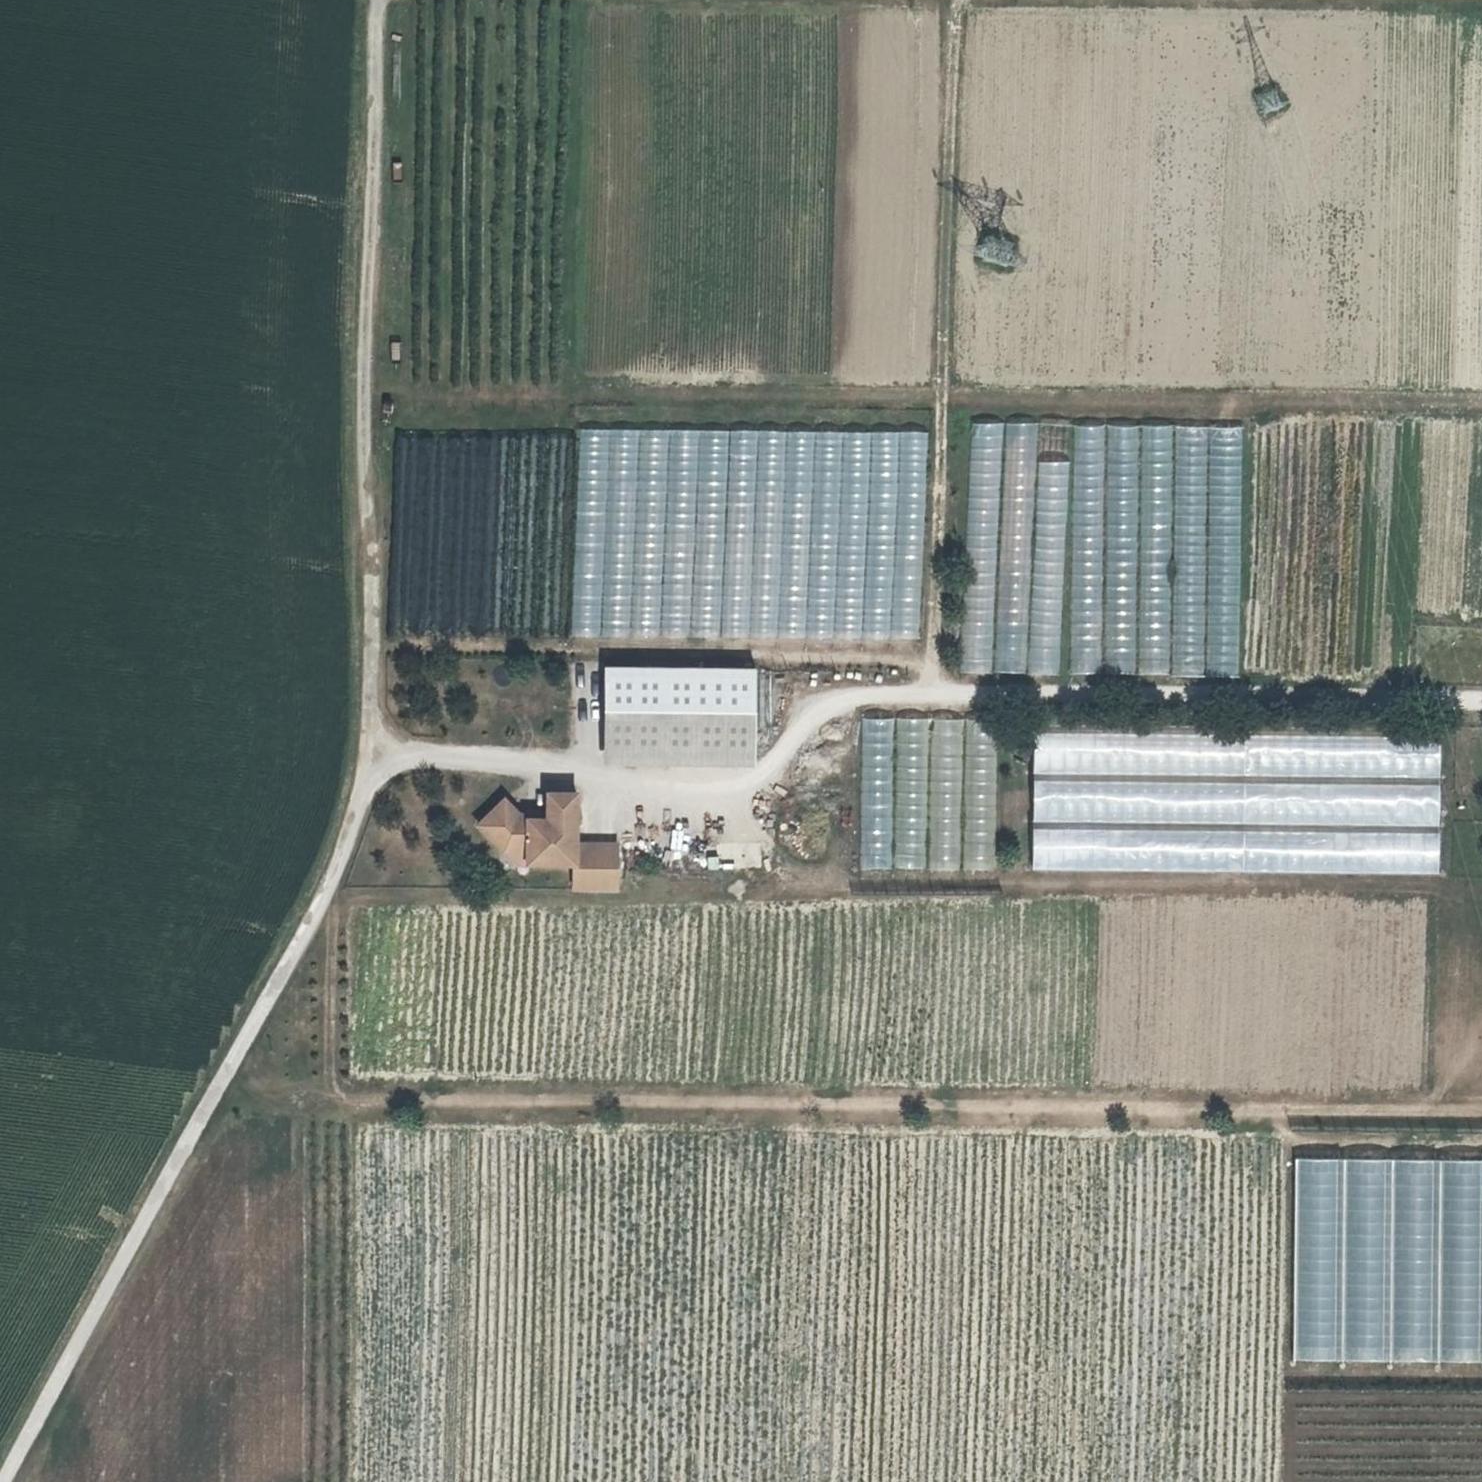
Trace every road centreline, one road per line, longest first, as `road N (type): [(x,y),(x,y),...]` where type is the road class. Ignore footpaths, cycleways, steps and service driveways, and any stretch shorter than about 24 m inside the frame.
road 1 (track): [(209,1102),(1481,1113)]

